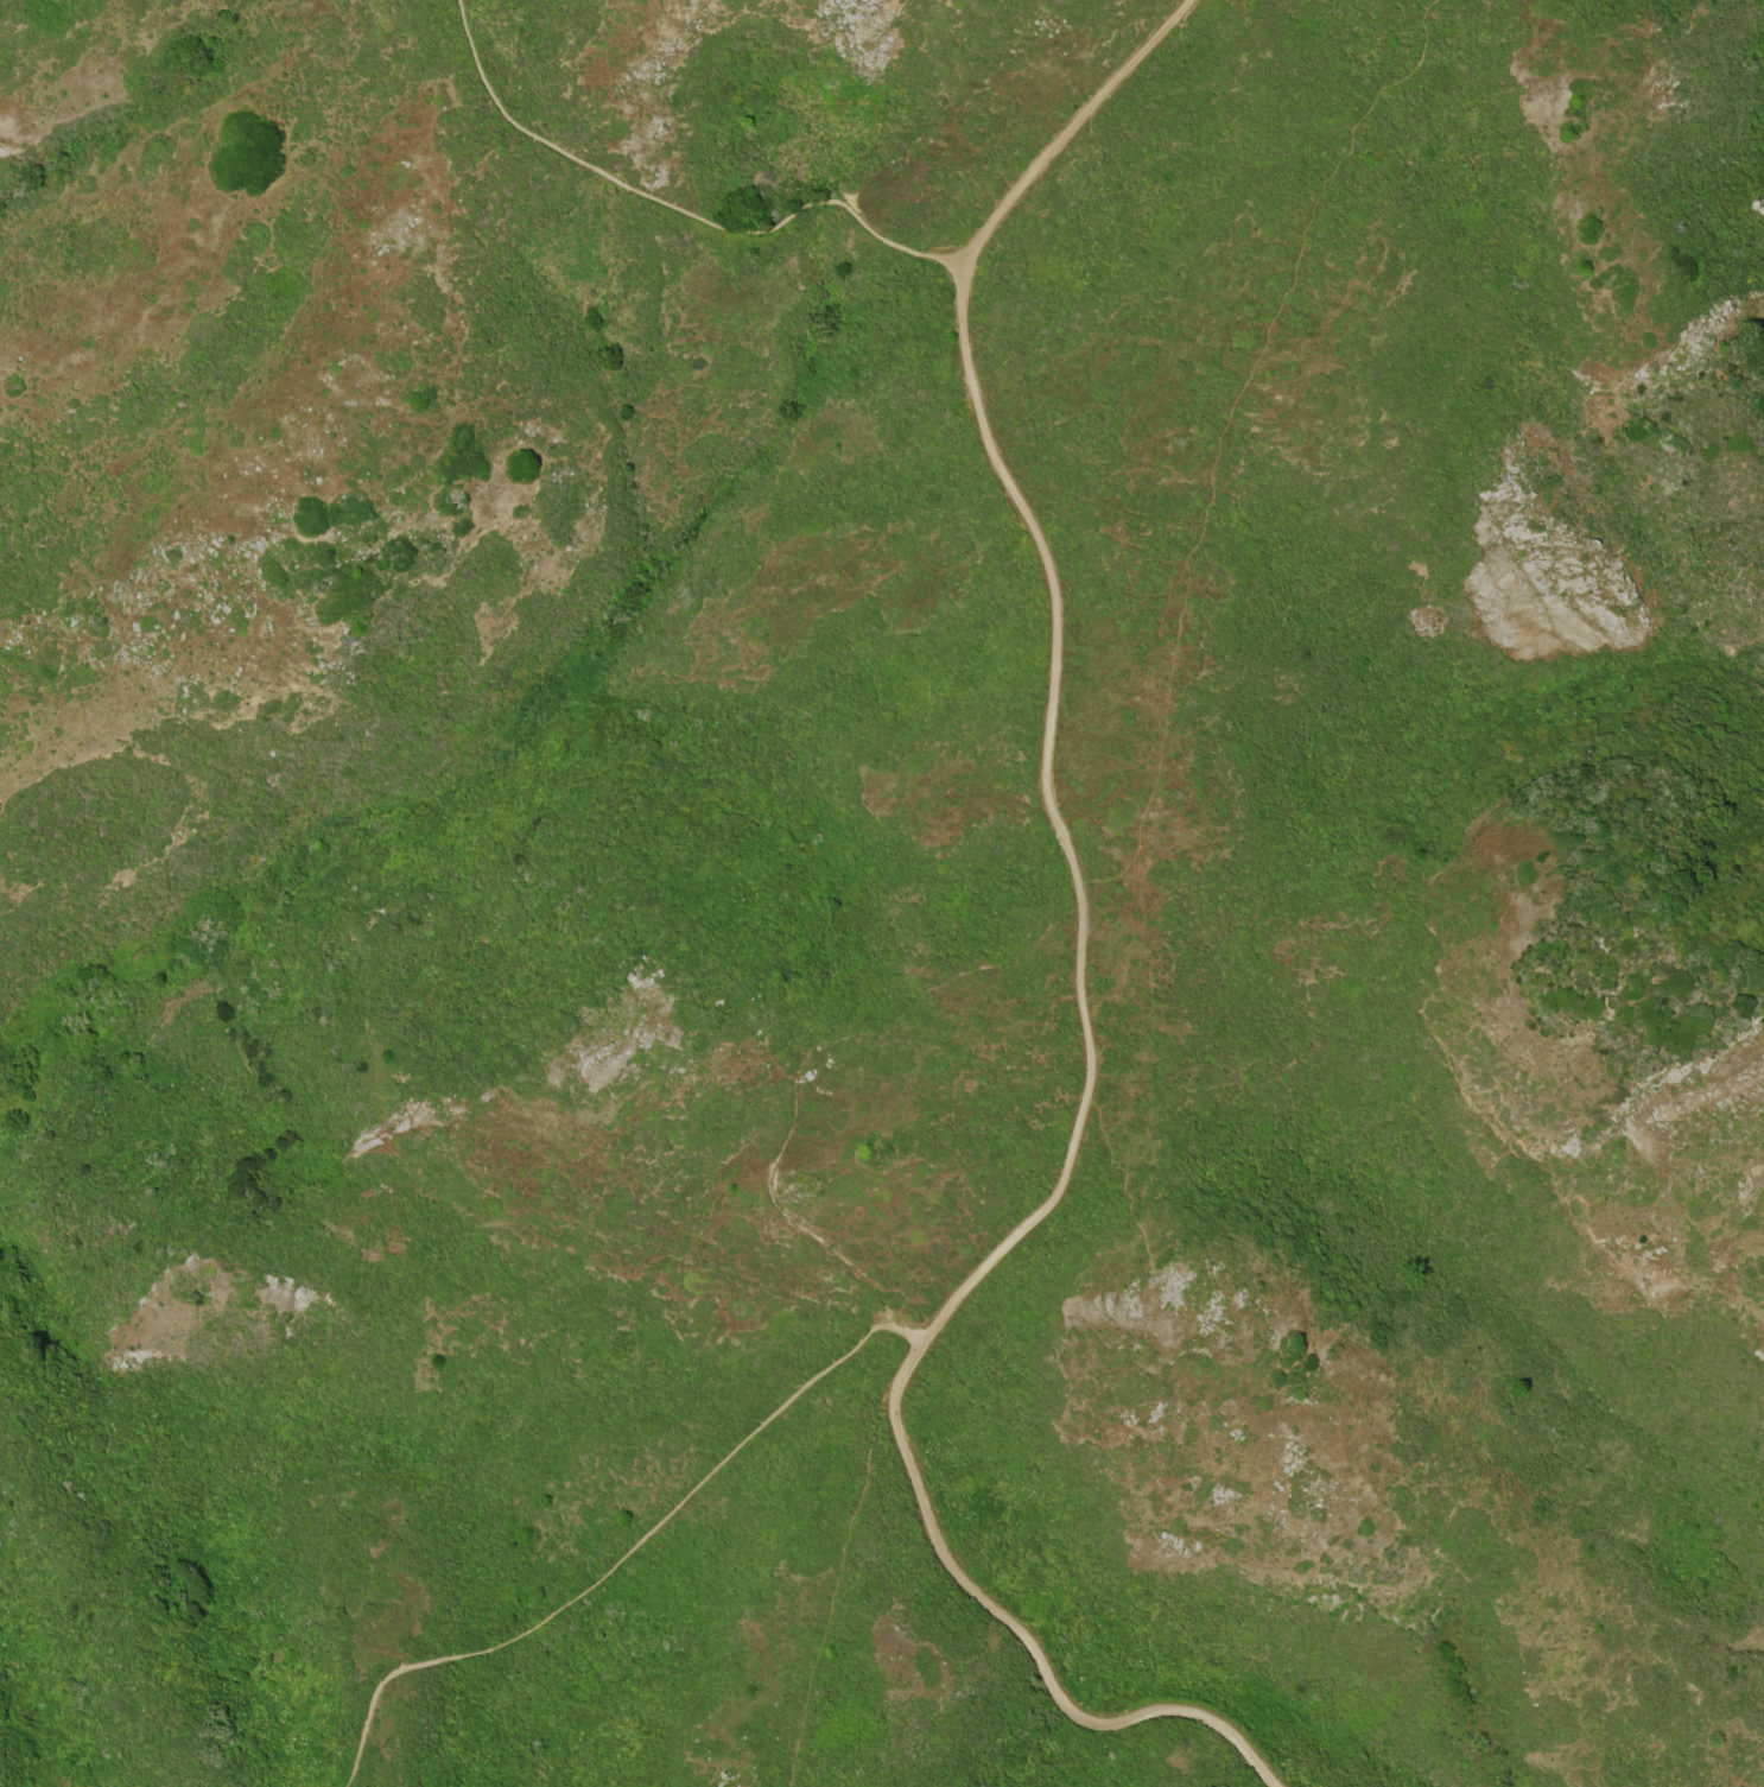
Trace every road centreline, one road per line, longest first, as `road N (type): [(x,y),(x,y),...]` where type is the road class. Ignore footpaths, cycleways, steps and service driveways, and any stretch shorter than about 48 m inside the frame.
road 1 (track): [(967,267),(960,325),(978,419),(1052,585),(1055,672),(1043,790),(1077,881),(1091,1082),(1055,1199),(920,1344),(899,1380),(897,1456),(927,1538),(957,1586),(1021,1631),(1062,1704),(1103,1721),(1197,1712),(1226,1729),(1278,1786)]
road 2 (track): [(967,267),(1020,191),(1200,0)]

